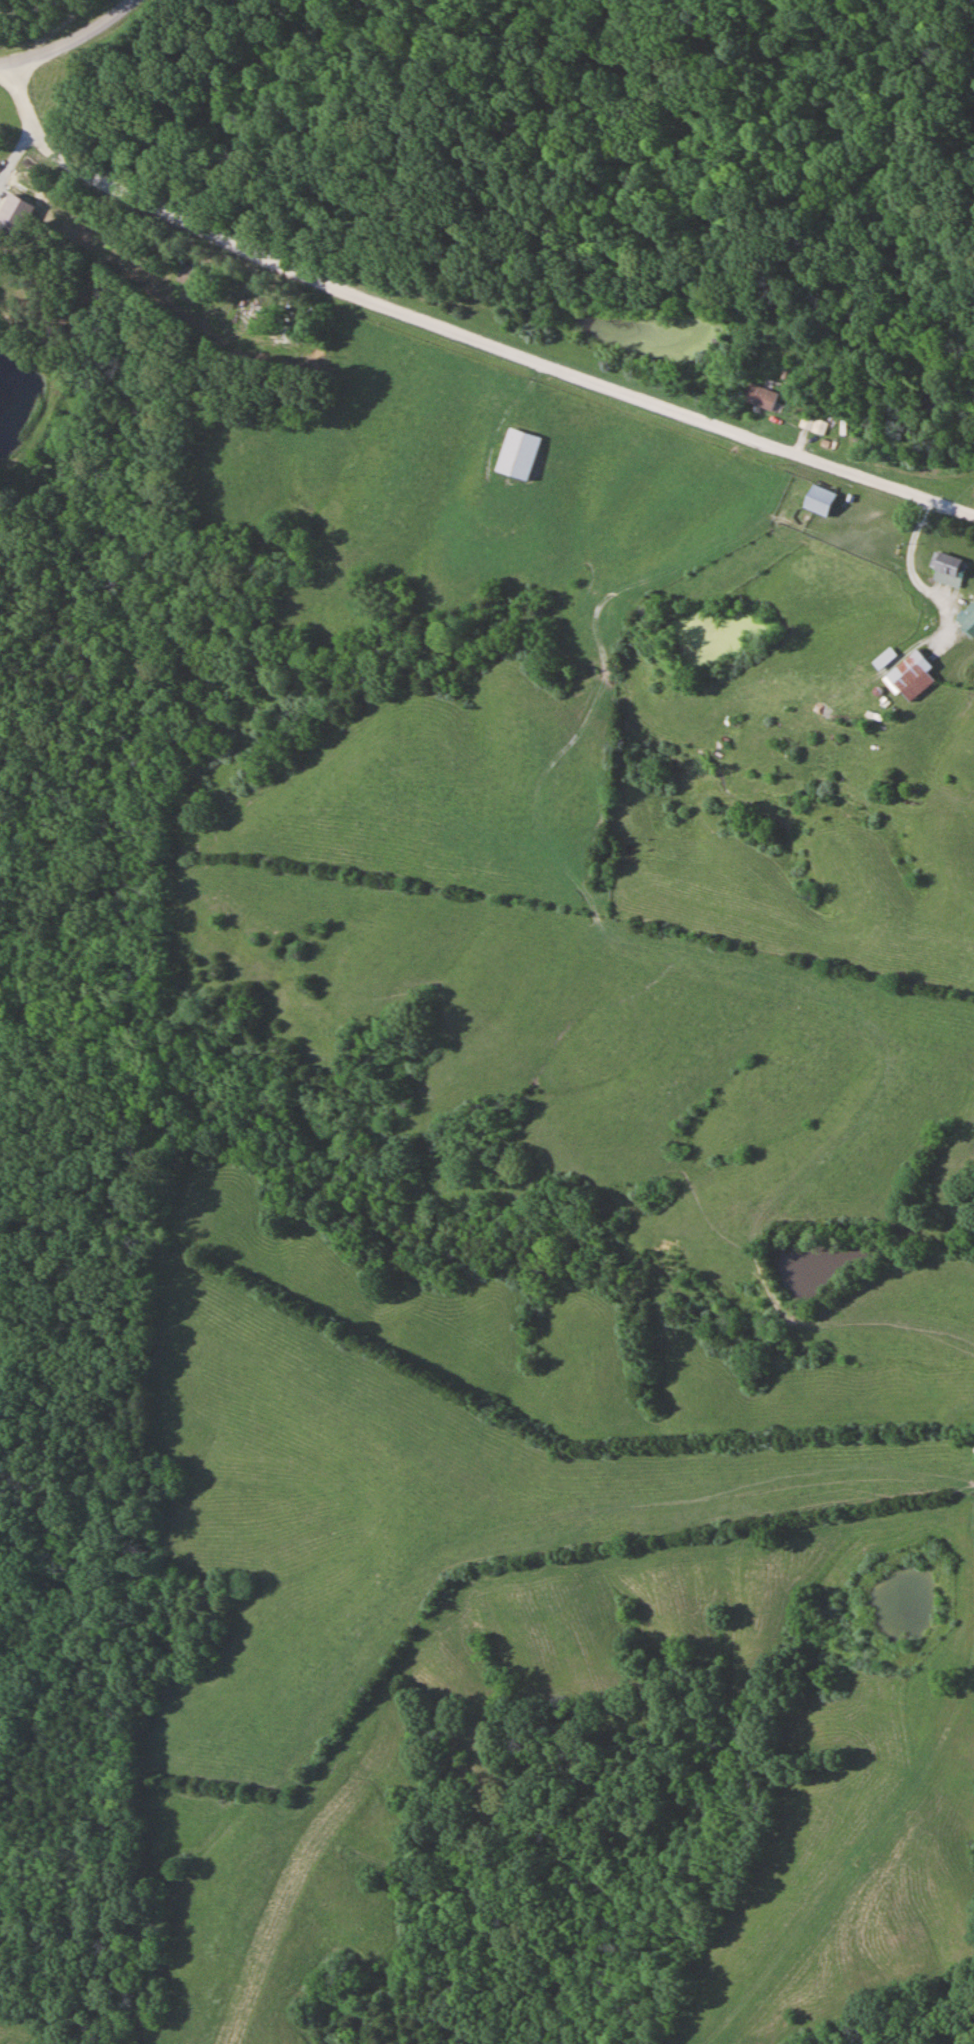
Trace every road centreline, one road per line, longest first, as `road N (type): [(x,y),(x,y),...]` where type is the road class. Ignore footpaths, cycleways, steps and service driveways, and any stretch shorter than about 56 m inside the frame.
road 1 (residential): [(13,62),(42,128),(160,207),(805,456),(973,513)]
road 2 (tertiary): [(0,66),(59,45),(122,0)]

